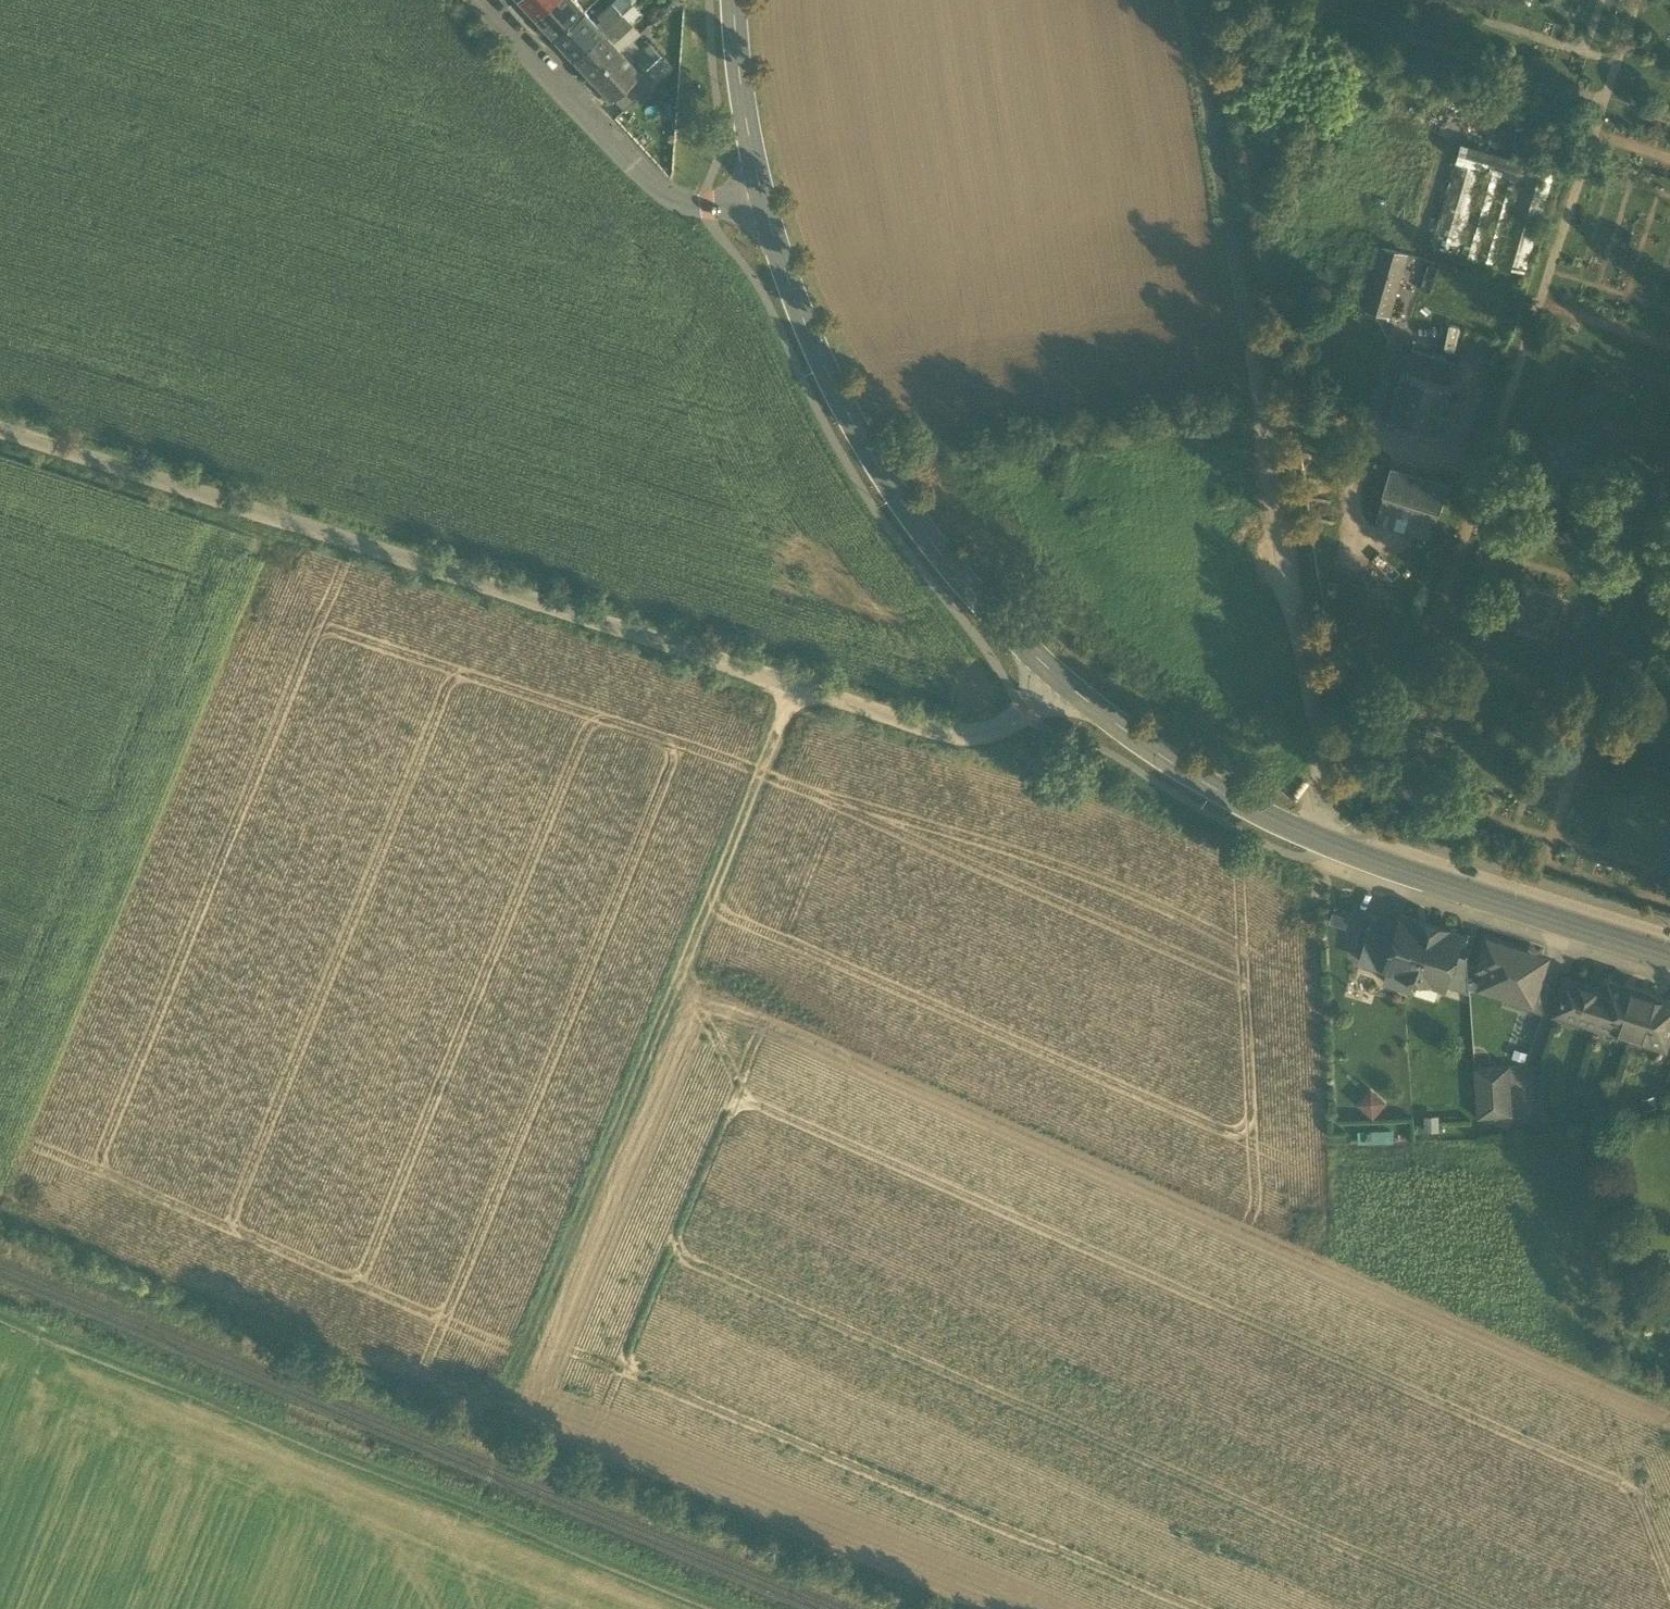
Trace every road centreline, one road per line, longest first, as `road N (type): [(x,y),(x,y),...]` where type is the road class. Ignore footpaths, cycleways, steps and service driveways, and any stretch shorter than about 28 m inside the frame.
road 1 (residential): [(1058,677),(1025,709),(960,737),(0,429)]
road 2 (track): [(727,1608),(0,1314)]
road 3 (track): [(798,689),(507,1387)]
road 4 (tertiary): [(1669,955),(1332,846),(1139,742),(1058,677)]
road 5 (tertiary): [(1058,677),(979,601),(865,447),(810,333),(762,200)]
road 6 (residential): [(762,200),(673,201),(491,0)]
road 7 (tertiary): [(762,200),(739,77),(736,0)]

